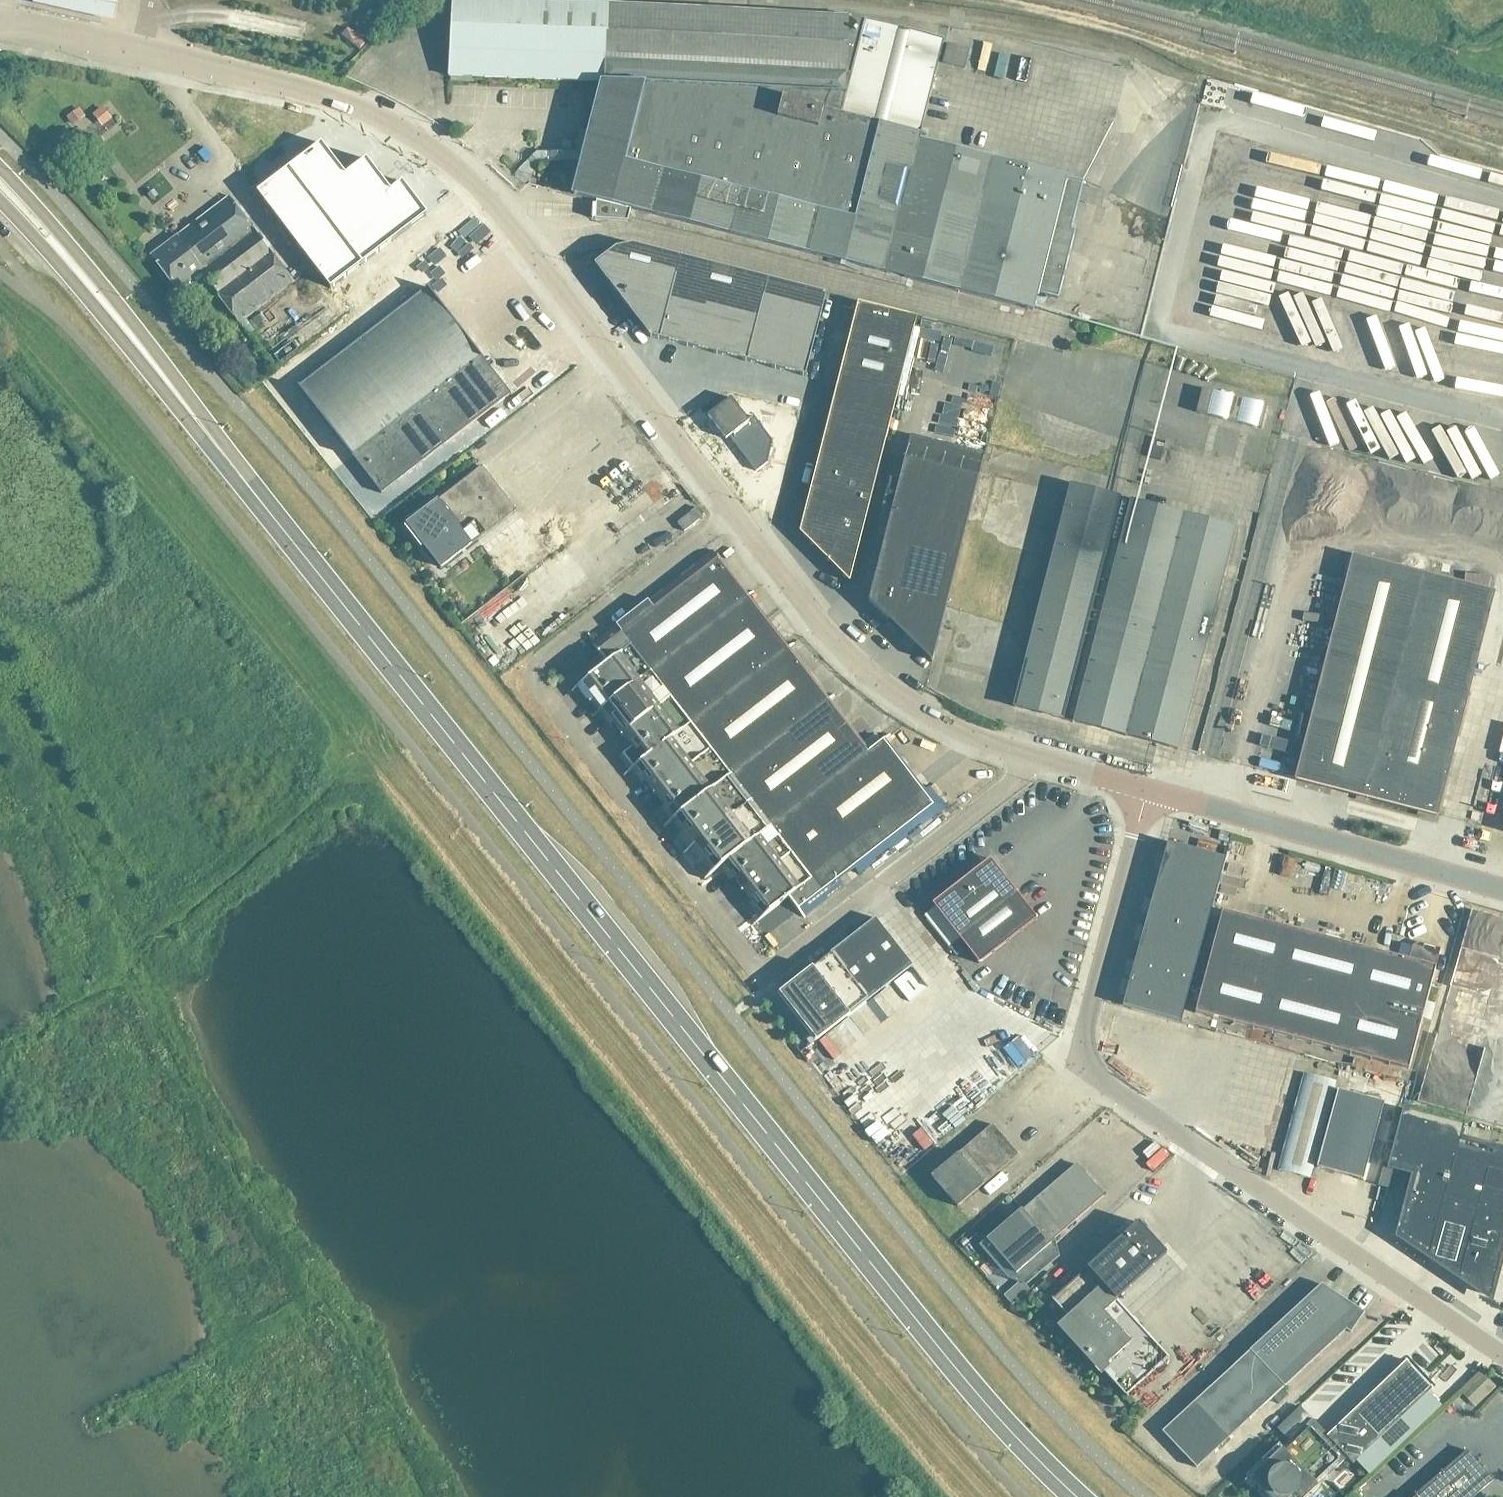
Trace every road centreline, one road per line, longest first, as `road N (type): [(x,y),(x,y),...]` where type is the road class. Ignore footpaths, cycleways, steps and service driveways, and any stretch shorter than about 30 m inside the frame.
road 1 (secondary): [(1079,1496),(974,1389),(93,289),(0,185)]
road 2 (residential): [(731,513),(543,657),(536,674),(762,975),(1010,783),(1026,754)]
road 3 (unclassified): [(731,513),(504,217),(416,142),(352,107),(298,92),(0,29)]
road 4 (unclassified): [(1502,1357),(1073,1061),(1143,786)]
road 5 (unclassified): [(1026,754),(963,733),(880,680),(823,626),(731,513)]
road 6 (unclassified): [(1502,886),(1143,786)]
road 7 (unclassified): [(1143,786),(1026,754)]

